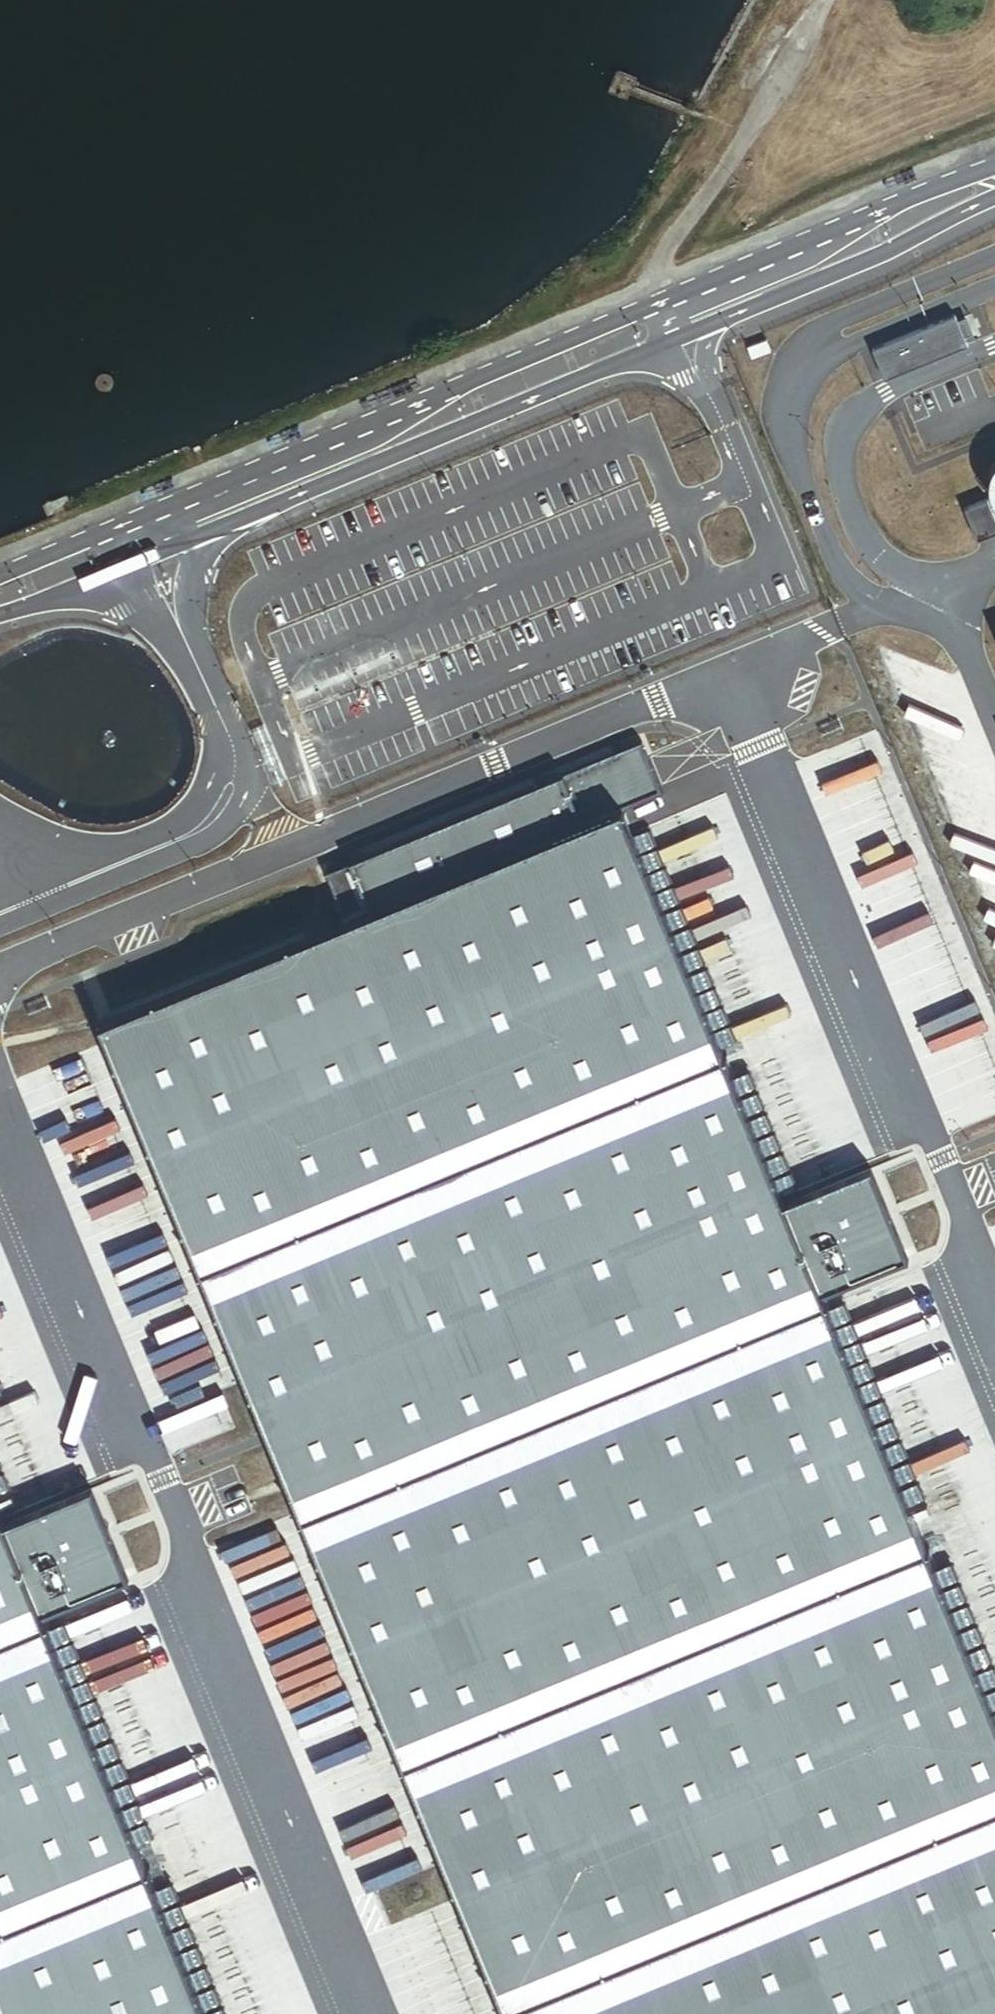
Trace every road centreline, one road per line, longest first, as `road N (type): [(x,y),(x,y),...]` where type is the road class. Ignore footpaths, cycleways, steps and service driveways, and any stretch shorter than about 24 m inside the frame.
road 1 (unclassified): [(0,599),(994,188)]

